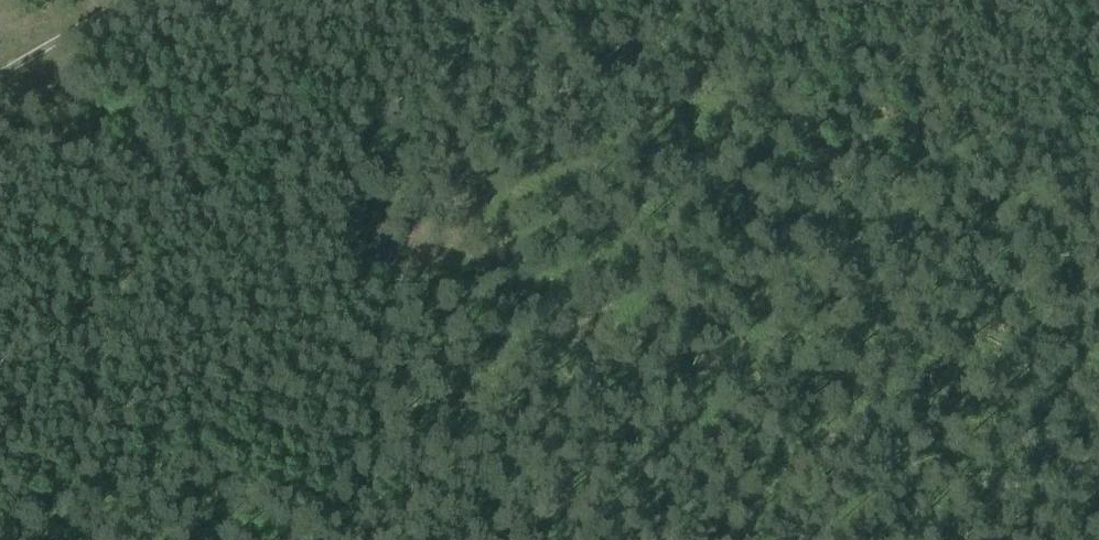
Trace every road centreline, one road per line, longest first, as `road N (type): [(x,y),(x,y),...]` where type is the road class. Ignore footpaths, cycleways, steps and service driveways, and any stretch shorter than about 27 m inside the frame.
road 1 (track): [(0,75),(131,0)]

